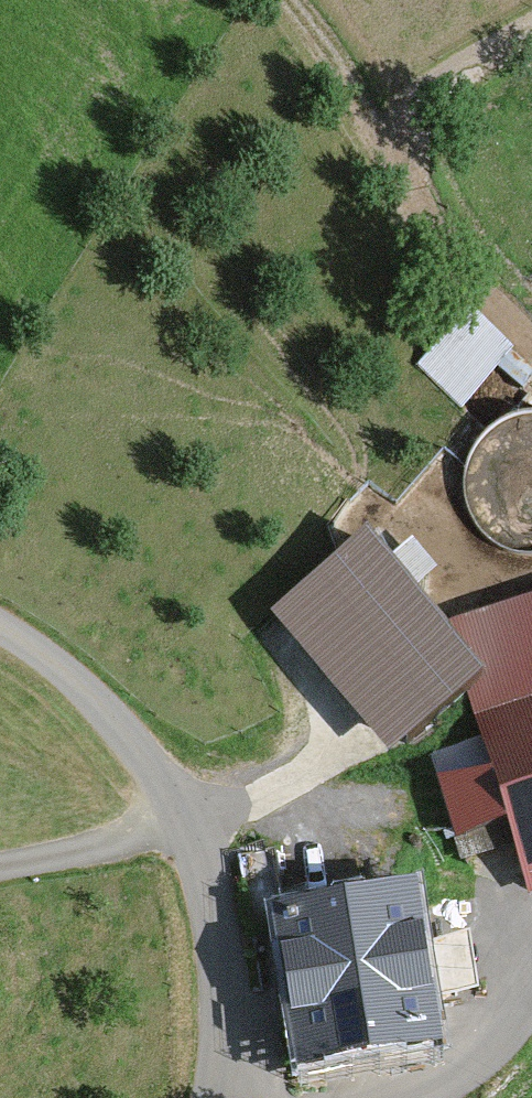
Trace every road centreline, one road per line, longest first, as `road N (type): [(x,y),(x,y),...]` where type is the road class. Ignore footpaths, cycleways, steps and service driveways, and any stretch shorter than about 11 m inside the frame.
road 1 (unclassified): [(211,1097),(220,962),(191,828),(150,765),(80,687),(0,630)]
road 2 (track): [(279,0),(353,91),(419,234),(531,349)]
road 3 (track): [(419,234),(404,134),(433,93),(531,34)]
road 4 (track): [(0,861),(191,828)]
road 5 (track): [(531,981),(468,1071),(410,1097)]

